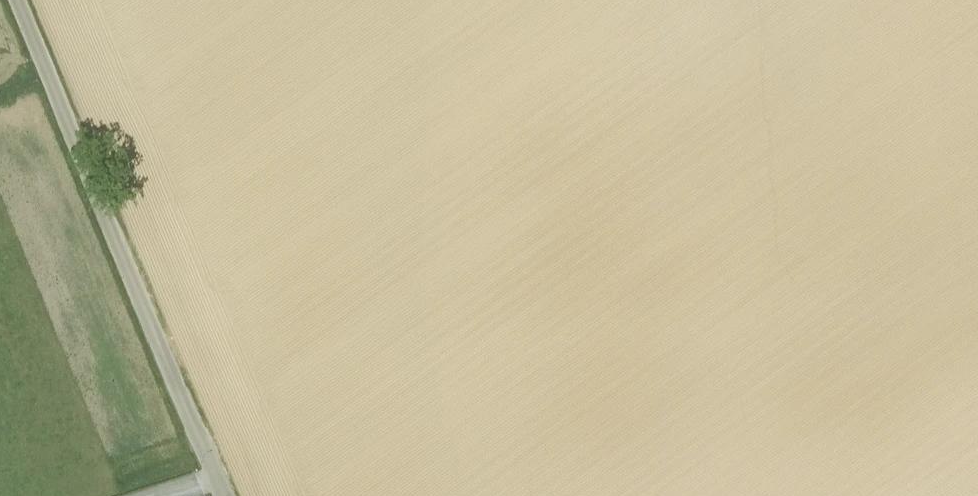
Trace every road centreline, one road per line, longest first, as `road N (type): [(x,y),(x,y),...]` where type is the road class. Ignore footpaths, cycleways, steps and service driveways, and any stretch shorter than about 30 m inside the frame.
road 1 (unclassified): [(223,495),(17,0)]

